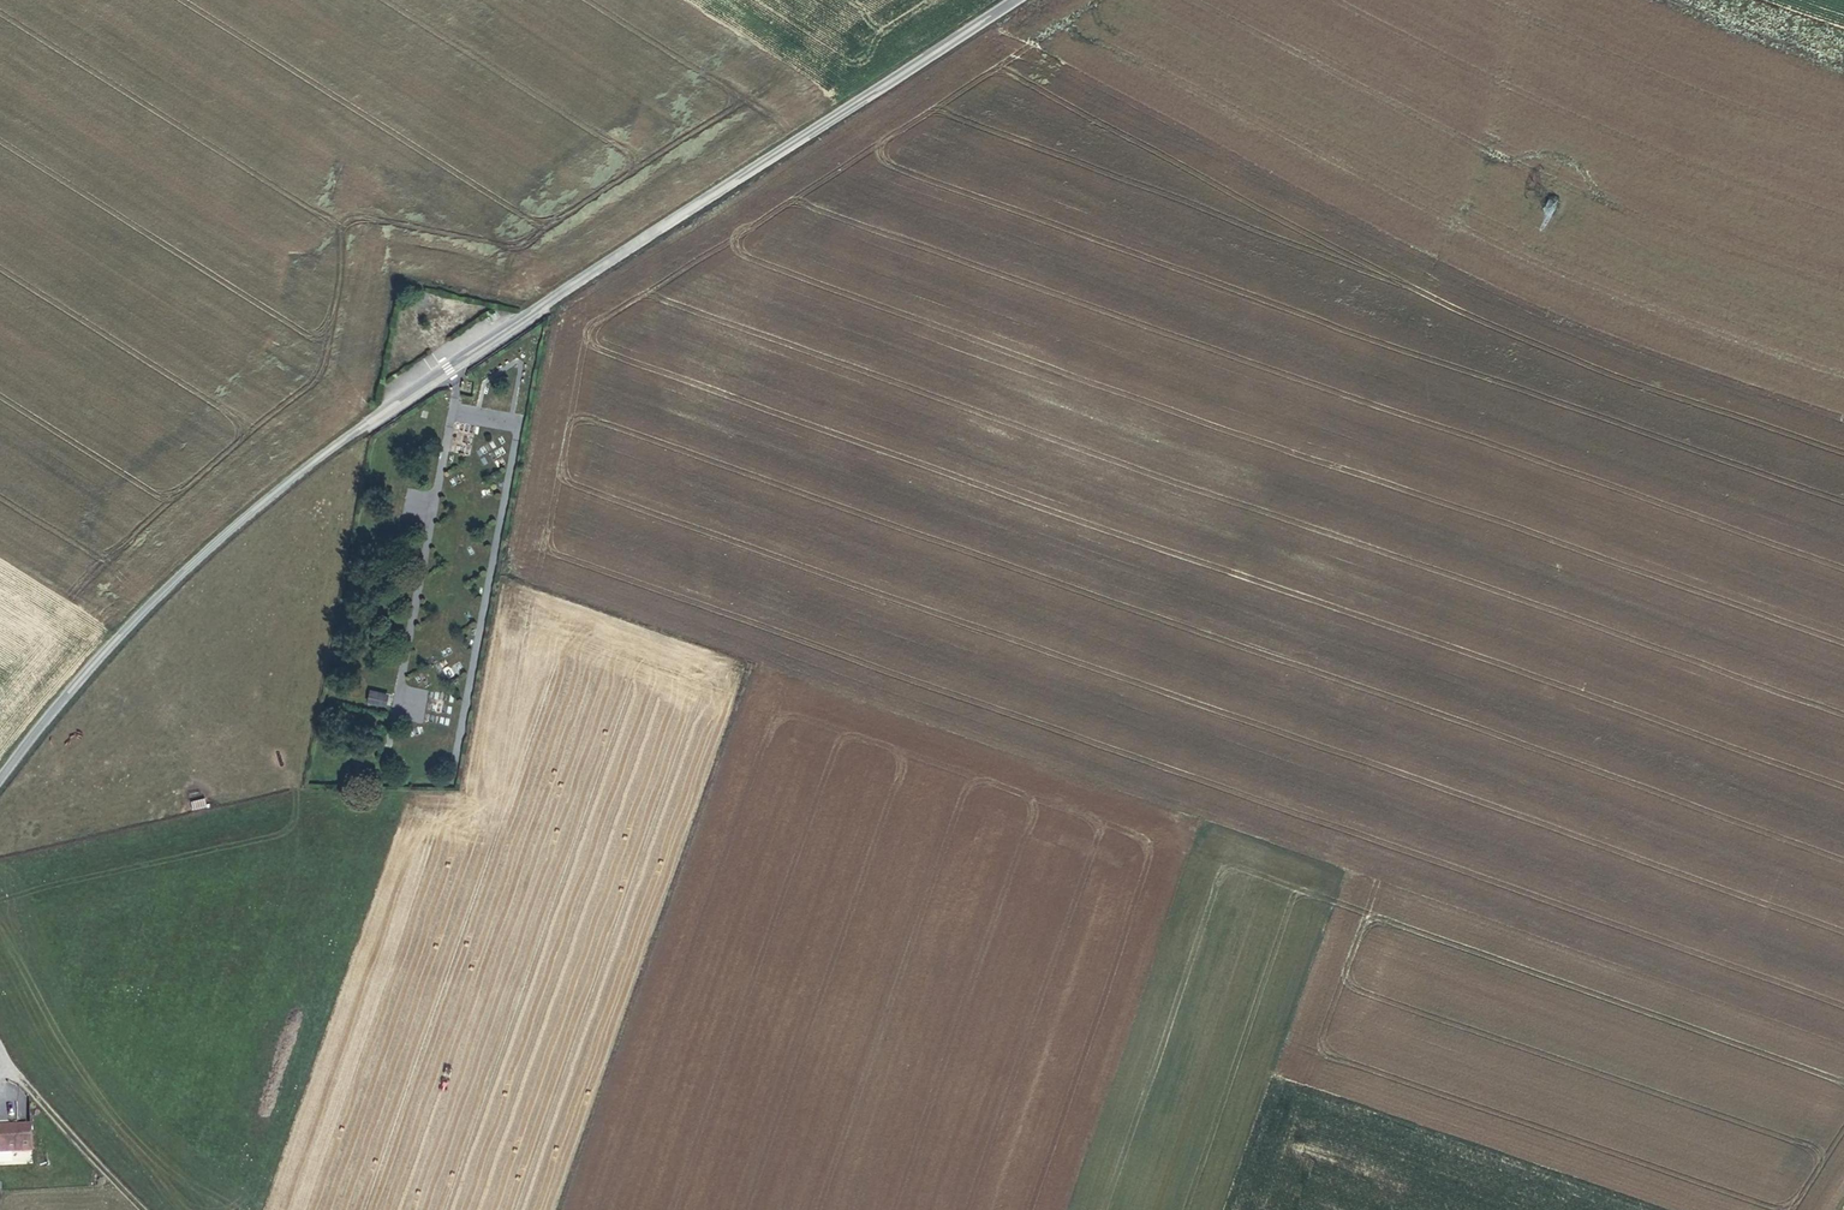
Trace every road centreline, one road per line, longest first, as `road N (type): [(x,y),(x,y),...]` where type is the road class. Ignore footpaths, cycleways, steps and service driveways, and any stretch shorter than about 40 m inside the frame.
road 1 (unclassified): [(1012,0),(336,446),(228,530),(102,651),(0,778)]
road 2 (track): [(14,1074),(145,1209)]

